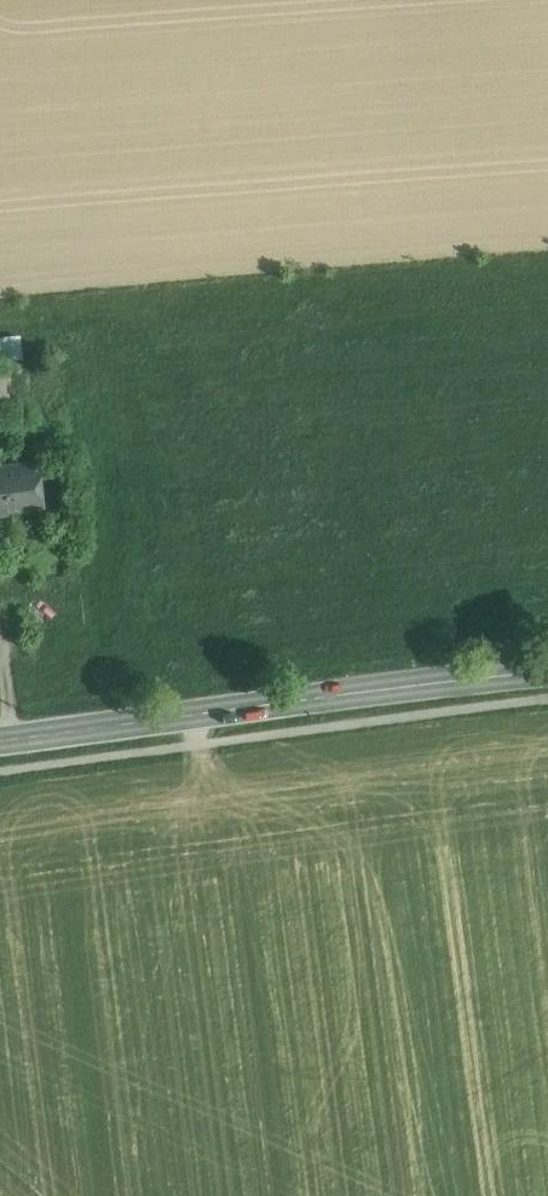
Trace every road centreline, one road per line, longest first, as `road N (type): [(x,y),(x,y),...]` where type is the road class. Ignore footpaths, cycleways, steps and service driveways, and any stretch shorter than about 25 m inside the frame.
road 1 (secondary): [(0,740),(547,670)]

